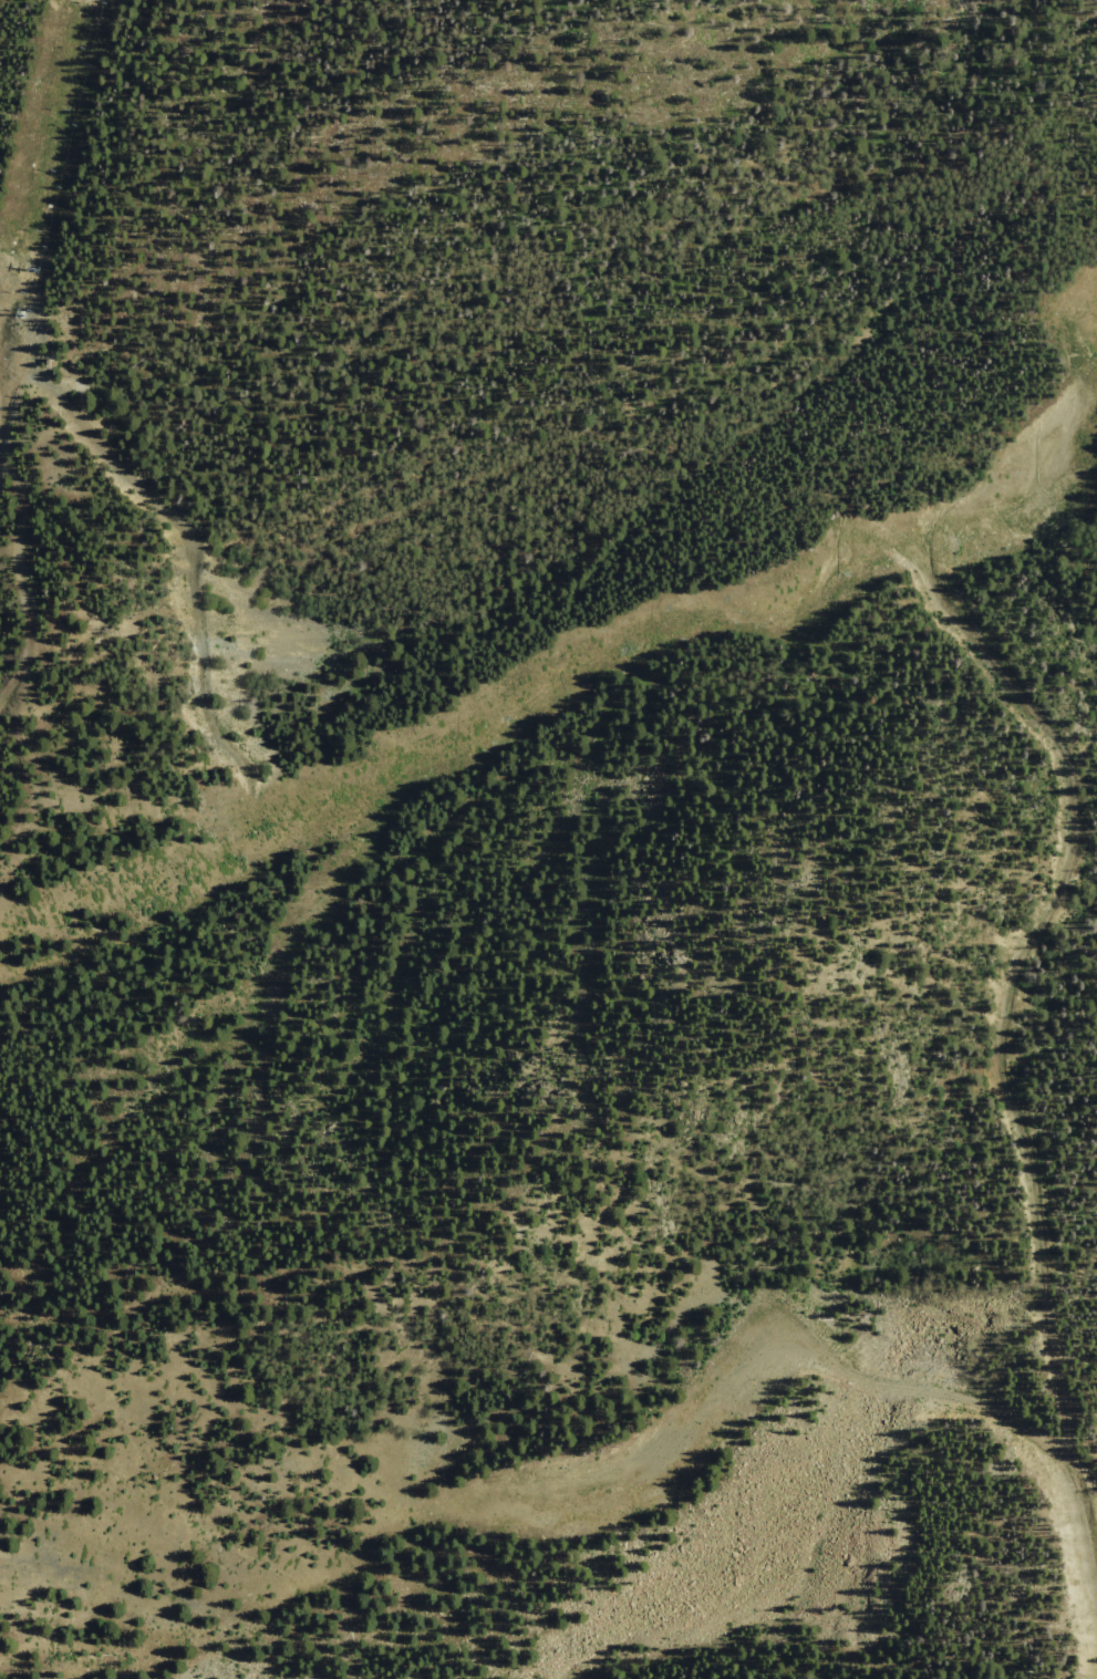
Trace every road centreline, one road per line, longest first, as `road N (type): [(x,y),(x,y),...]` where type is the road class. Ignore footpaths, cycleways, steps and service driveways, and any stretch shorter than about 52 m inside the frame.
road 1 (track): [(0,714),(45,655),(34,518),(18,458),(34,401),(68,407),(107,466),(185,540),(219,594),(225,759),(256,787)]

